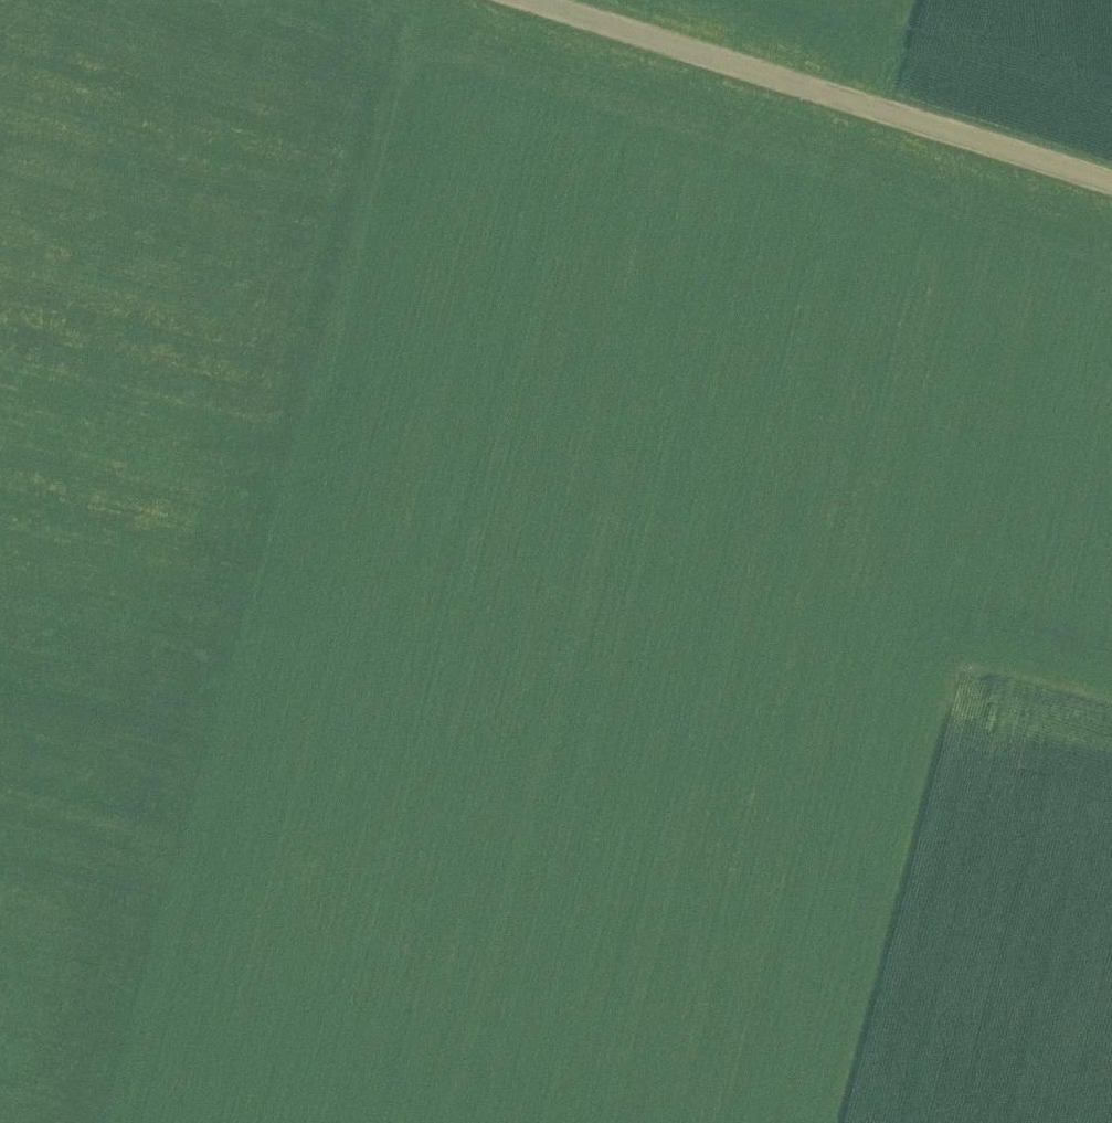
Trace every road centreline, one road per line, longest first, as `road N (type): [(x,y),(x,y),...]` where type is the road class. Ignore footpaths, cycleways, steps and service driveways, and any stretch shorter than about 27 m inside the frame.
road 1 (unclassified): [(1111,189),(529,0)]

